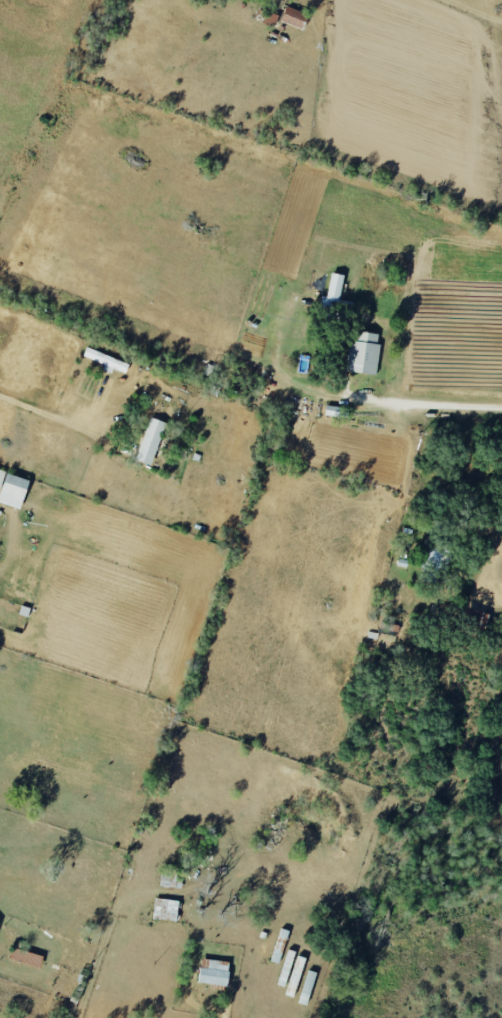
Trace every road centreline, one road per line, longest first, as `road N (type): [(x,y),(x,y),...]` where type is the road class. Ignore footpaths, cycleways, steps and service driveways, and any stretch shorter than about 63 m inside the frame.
road 1 (residential): [(224,1017),(233,960),(206,952),(186,985),(192,1002),(223,1017)]

